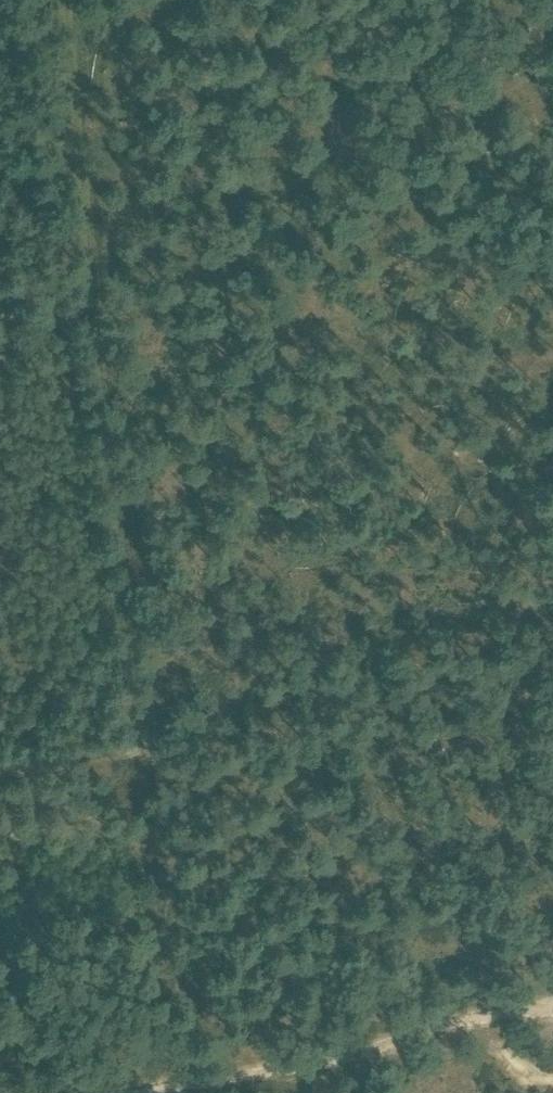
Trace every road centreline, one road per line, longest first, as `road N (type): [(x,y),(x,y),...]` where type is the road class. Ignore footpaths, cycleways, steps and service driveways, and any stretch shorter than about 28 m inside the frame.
road 1 (track): [(298,1071),(465,1017),(552,1008)]
road 2 (track): [(129,1092),(217,1074),(298,1071)]

